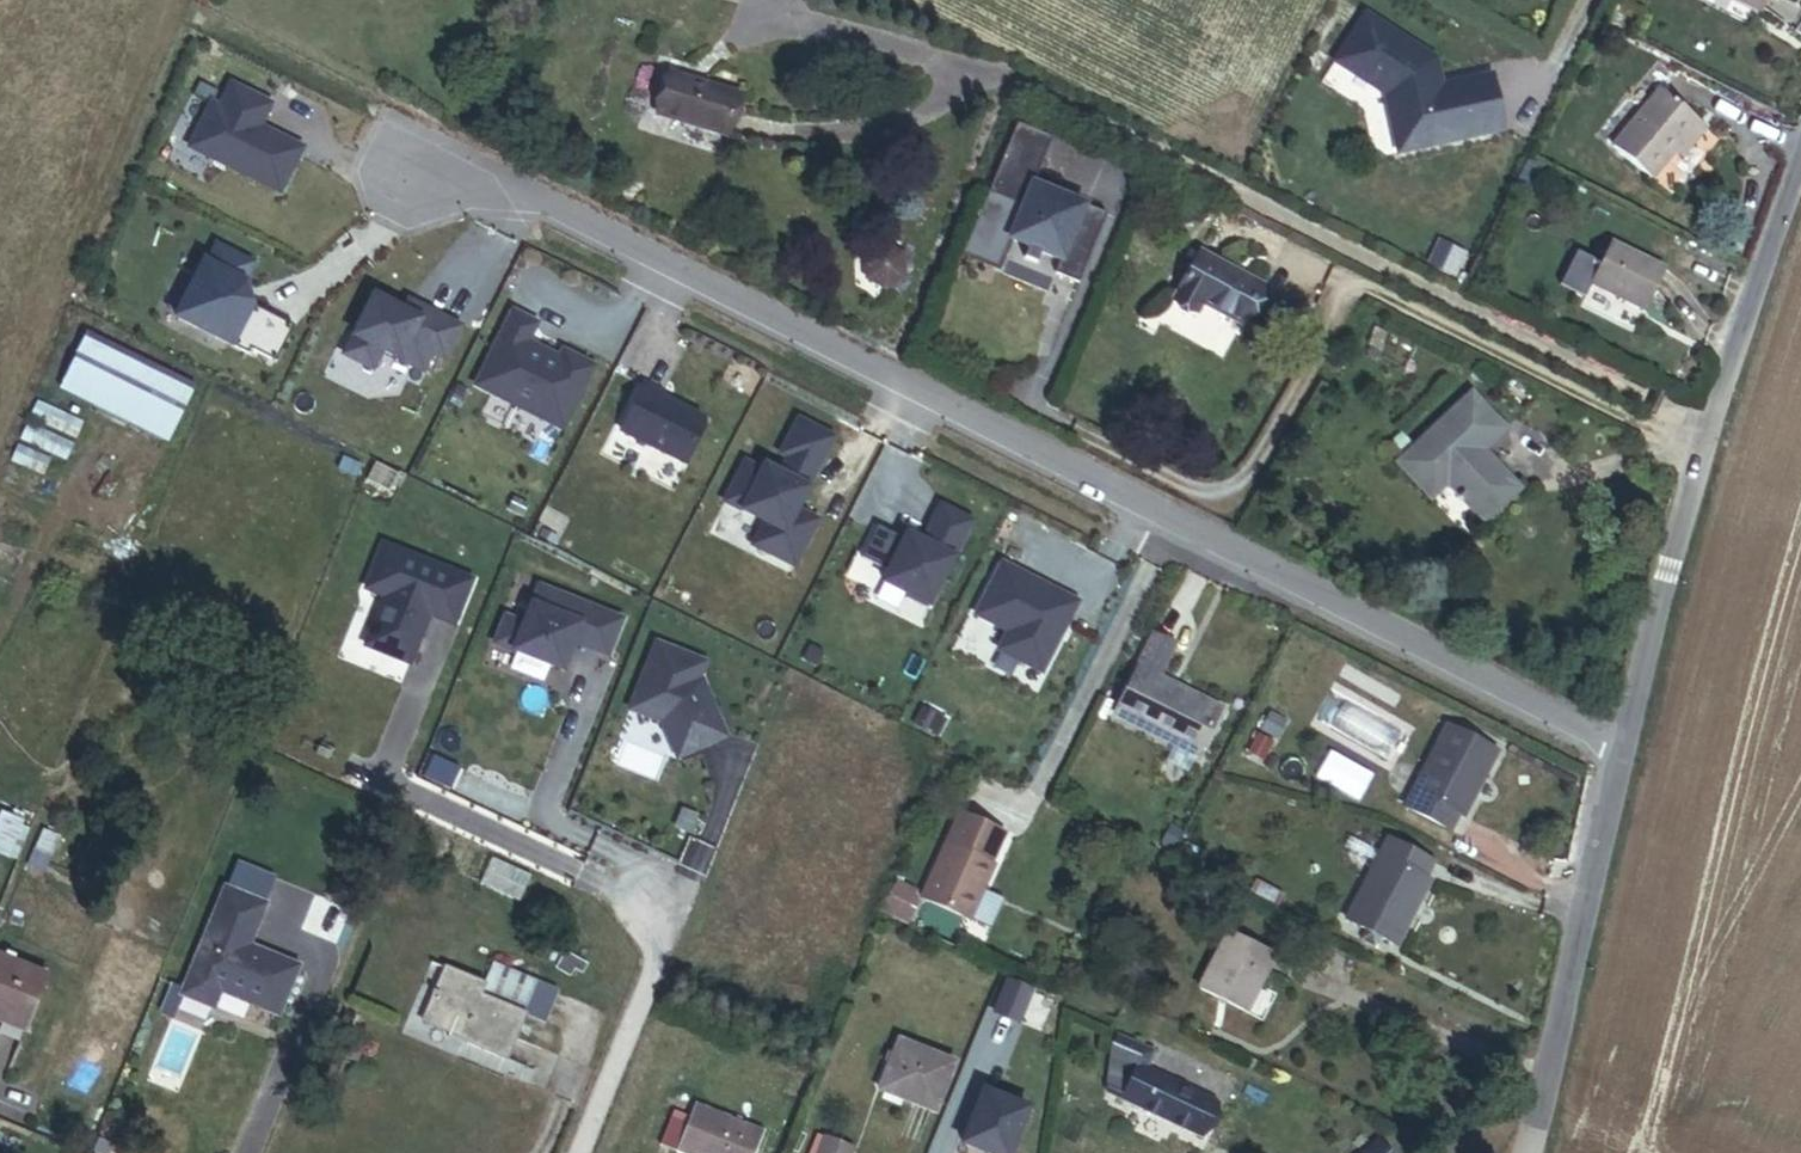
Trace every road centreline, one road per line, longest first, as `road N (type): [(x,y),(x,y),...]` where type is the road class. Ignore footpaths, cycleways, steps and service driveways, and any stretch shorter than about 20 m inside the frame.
road 1 (residential): [(414,177),(539,199),(1620,751)]
road 2 (residential): [(1620,751),(1692,467),(1756,258),(1800,145)]
road 3 (residential): [(1520,1152),(1568,1016),(1620,751)]
road 4 (residential): [(580,1152),(663,942),(638,902)]

